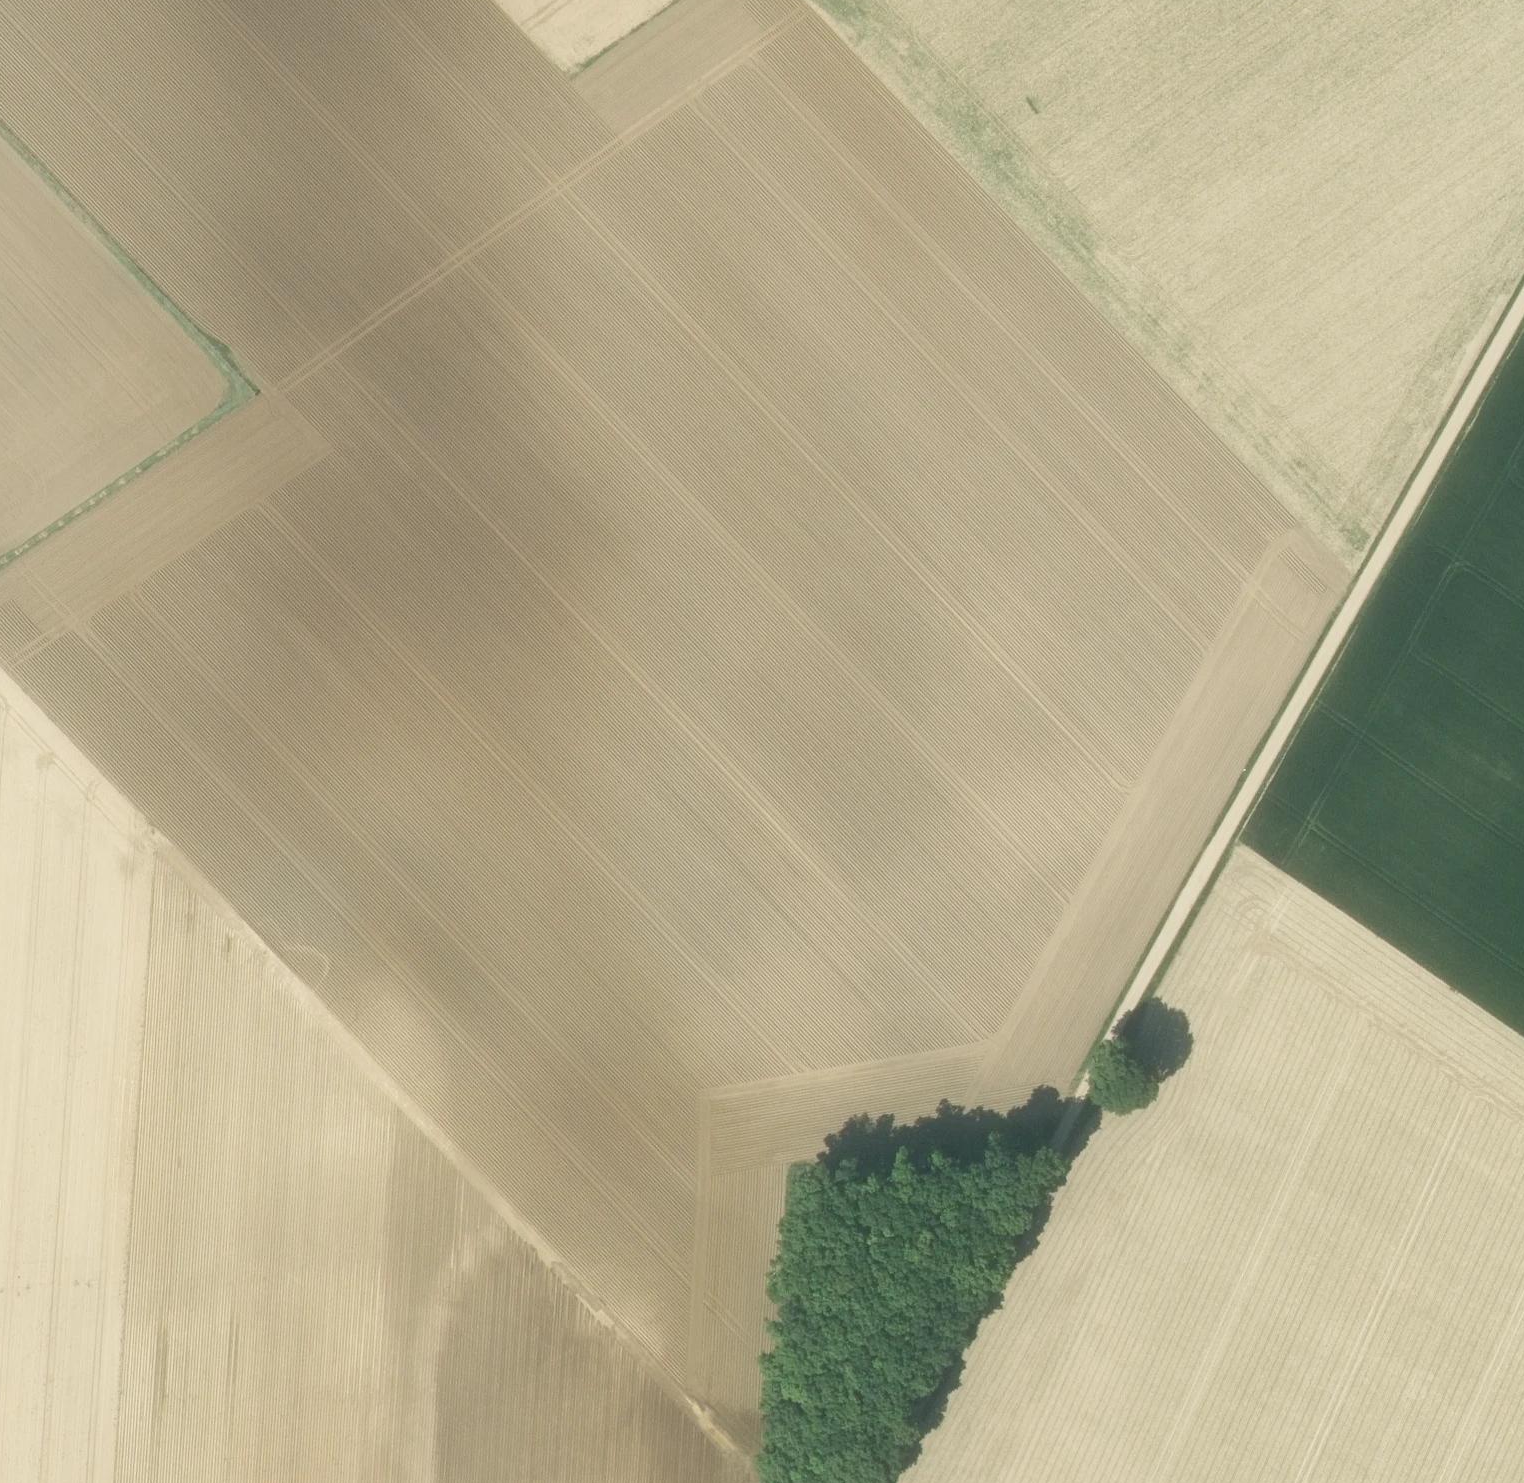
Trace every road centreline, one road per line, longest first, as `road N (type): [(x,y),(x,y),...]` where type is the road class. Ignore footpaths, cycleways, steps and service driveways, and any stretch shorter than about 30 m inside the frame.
road 1 (track): [(1523,300),(874,1482)]

